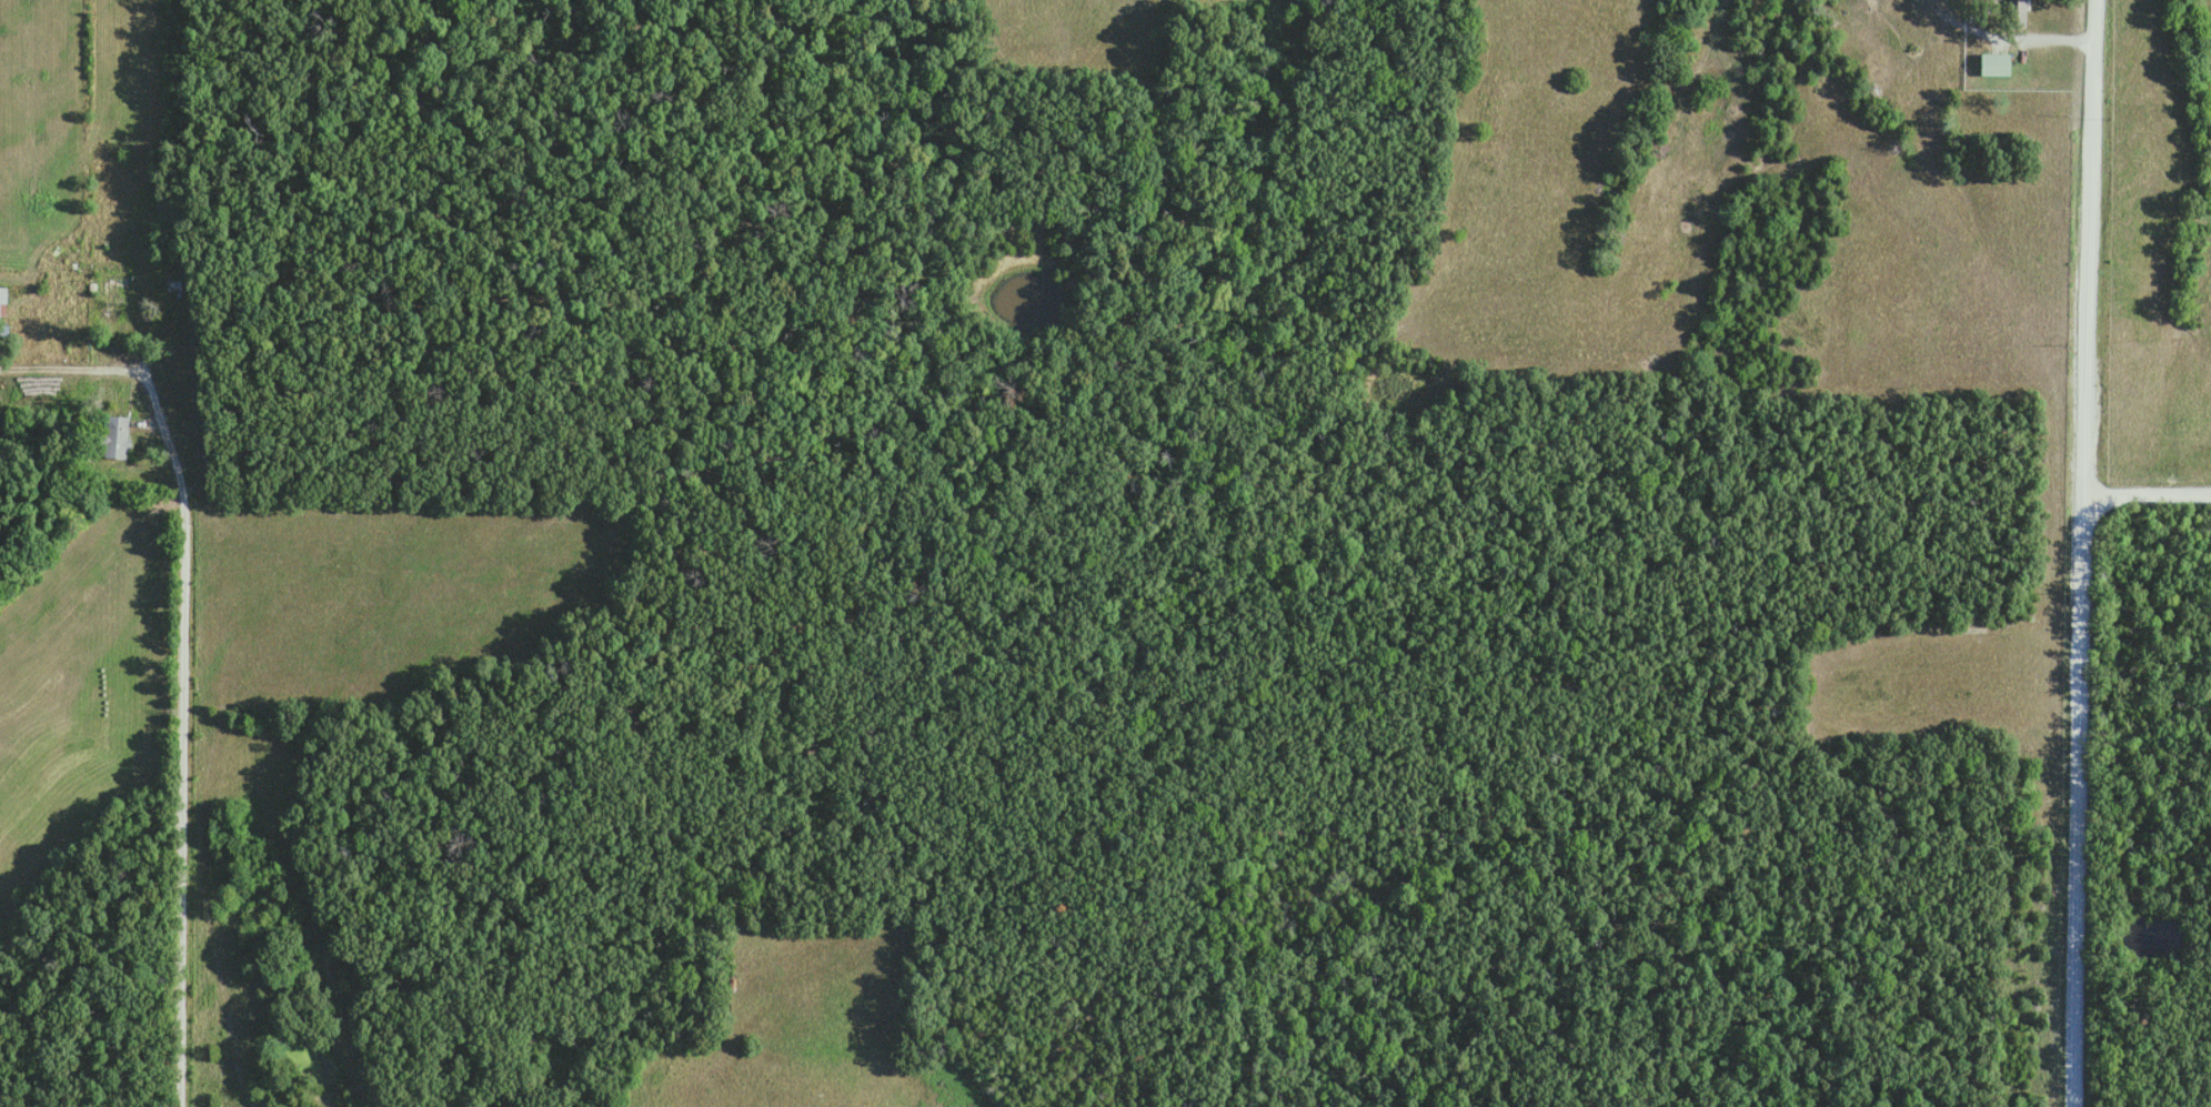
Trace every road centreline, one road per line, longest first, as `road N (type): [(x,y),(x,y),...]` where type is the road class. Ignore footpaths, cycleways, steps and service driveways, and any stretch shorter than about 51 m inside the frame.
road 1 (residential): [(2068,1106),(2094,0)]
road 2 (residential): [(178,1106),(179,483),(135,364),(91,371),(66,364),(38,342)]
road 3 (residential): [(2092,39),(2019,37),(1972,24),(1951,18),(1948,0)]
road 4 (residential): [(2087,496),(2210,495)]

